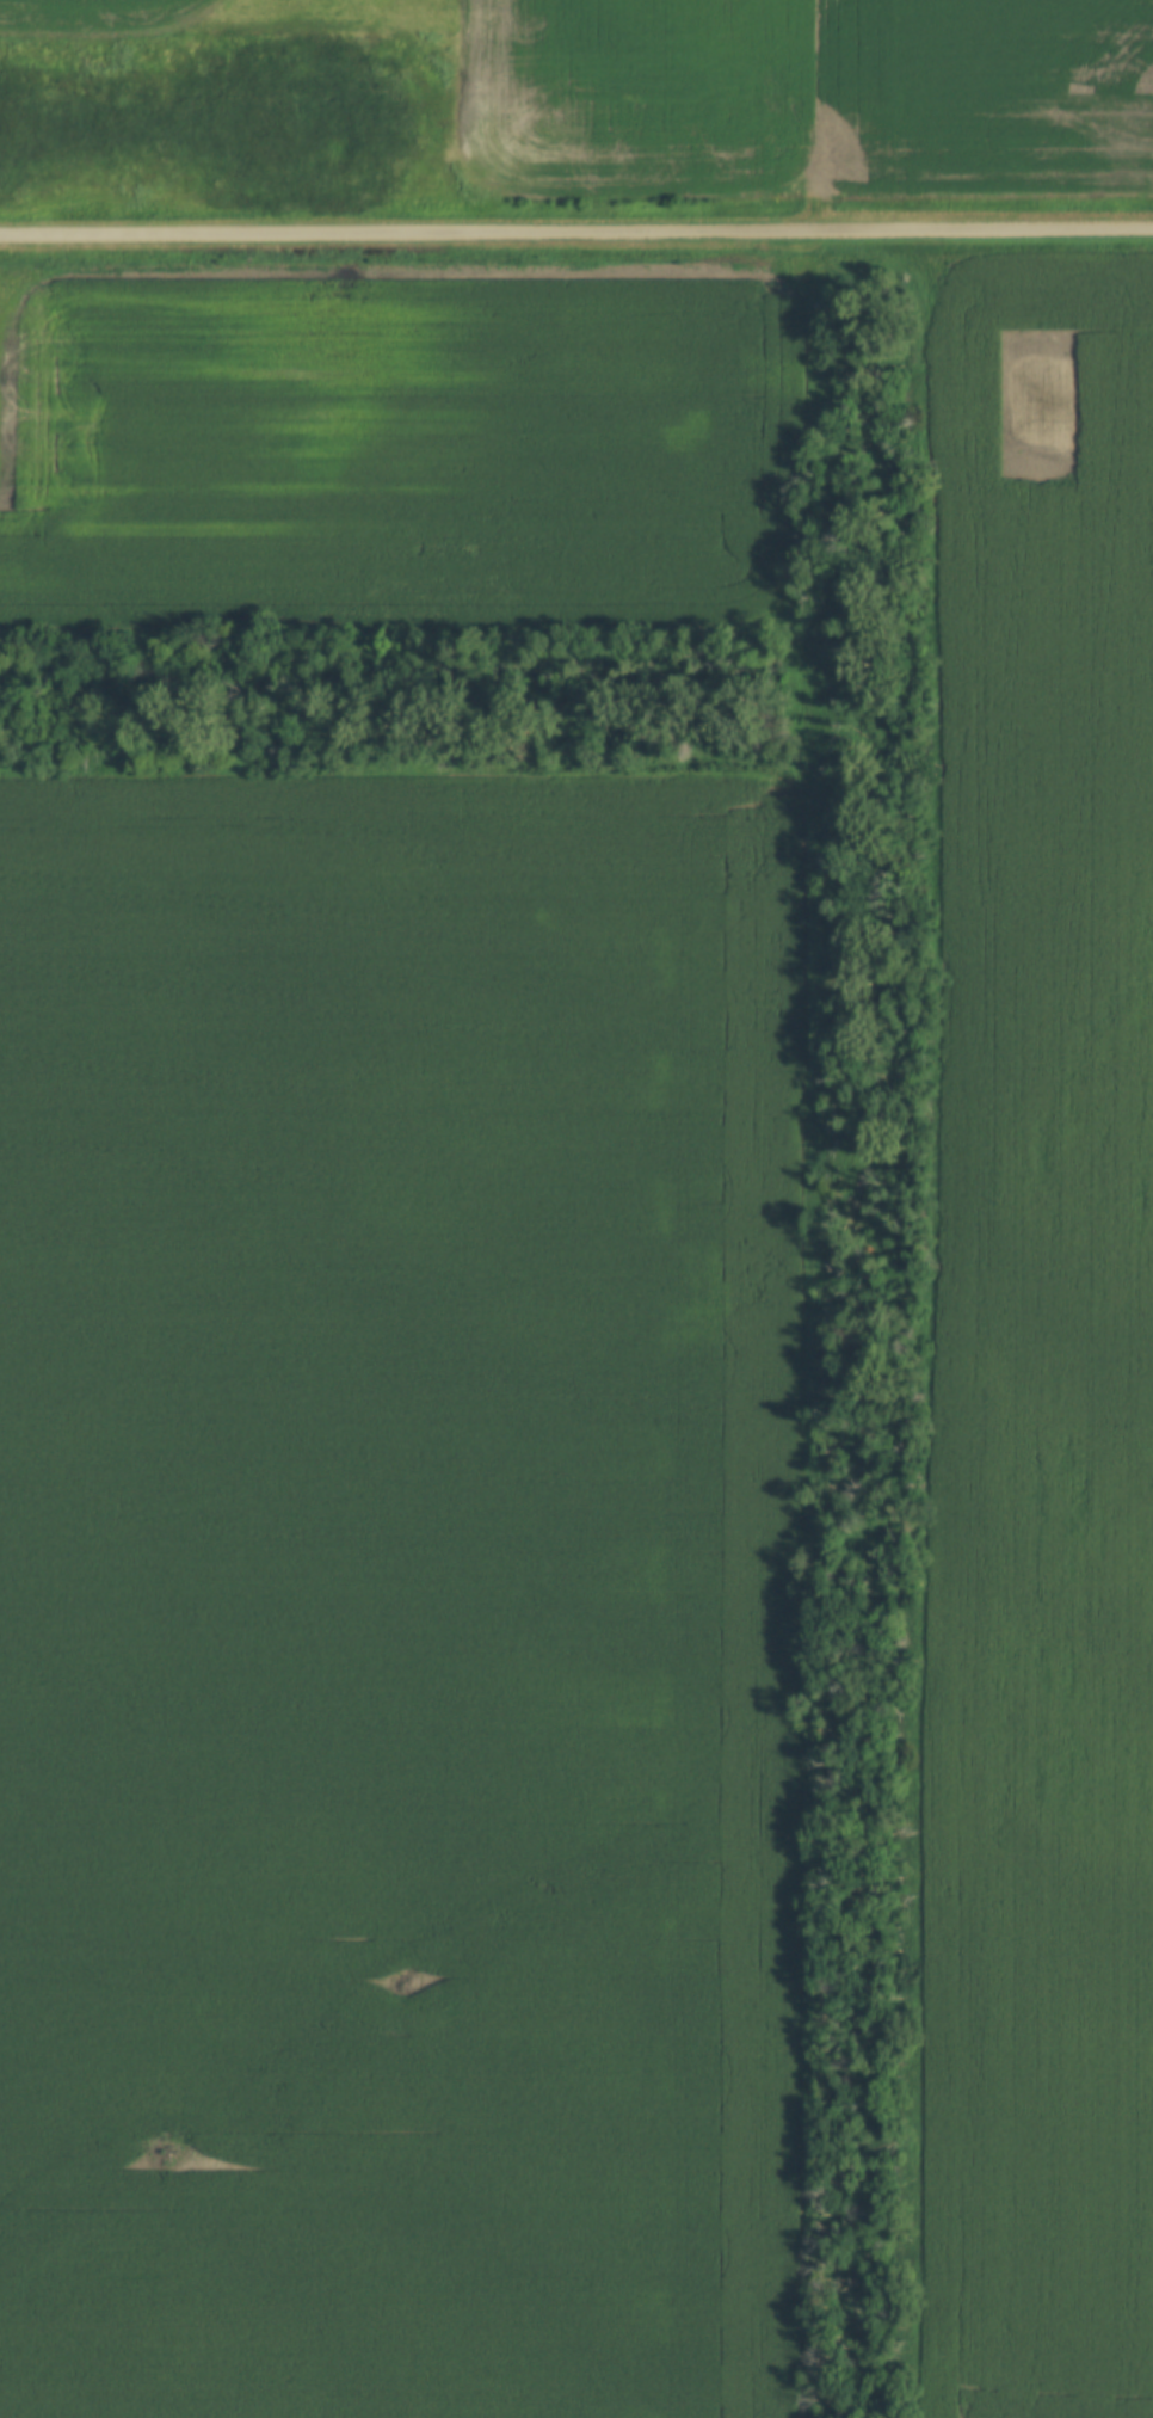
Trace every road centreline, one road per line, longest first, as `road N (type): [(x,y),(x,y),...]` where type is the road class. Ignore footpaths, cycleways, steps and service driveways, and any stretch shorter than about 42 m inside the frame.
road 1 (residential): [(1152,227),(0,235)]
road 2 (track): [(793,788),(824,767),(830,641),(777,585)]

